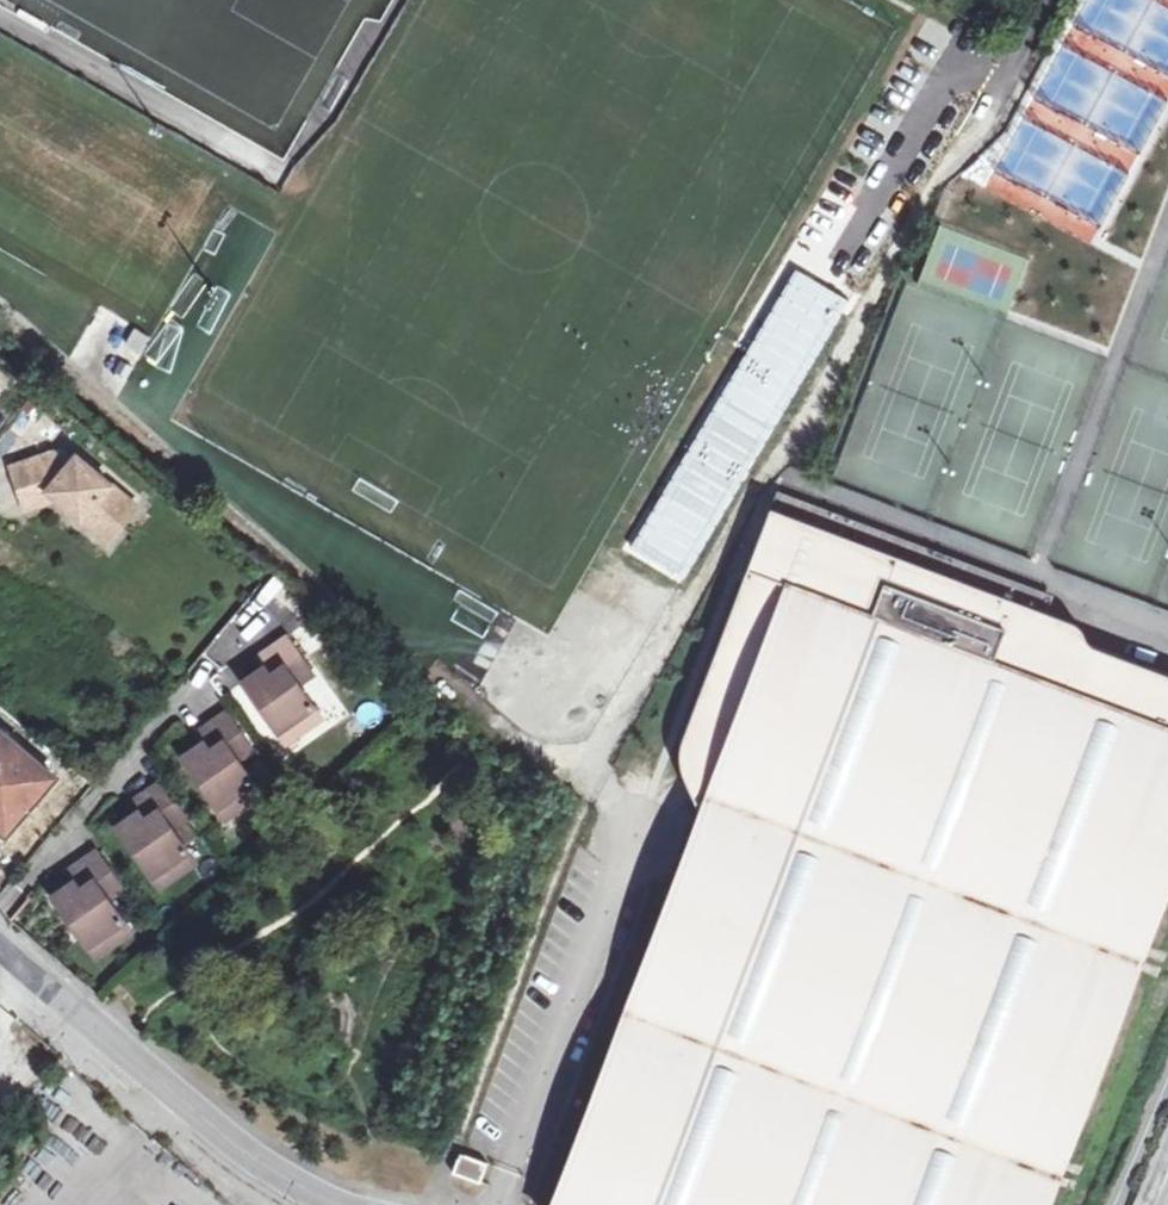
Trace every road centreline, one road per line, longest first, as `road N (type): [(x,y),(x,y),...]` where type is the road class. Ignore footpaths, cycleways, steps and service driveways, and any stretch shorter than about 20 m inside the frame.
road 1 (unclassified): [(0,952),(277,1177),(332,1204)]

